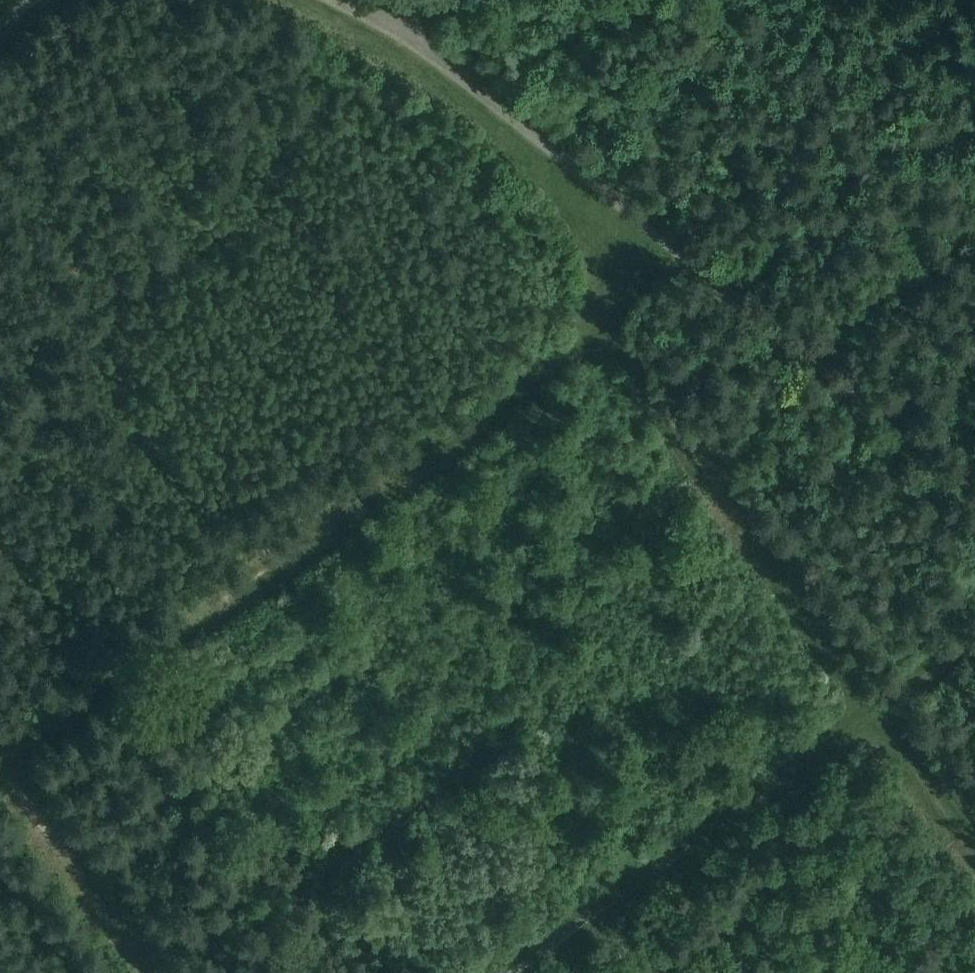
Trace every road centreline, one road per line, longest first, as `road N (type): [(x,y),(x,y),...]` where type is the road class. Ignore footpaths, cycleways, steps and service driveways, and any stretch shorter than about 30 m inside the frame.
road 1 (track): [(600,267),(613,331),(575,345),(0,761)]
road 2 (track): [(329,0),(396,31),(974,486)]
road 3 (track): [(974,836),(613,331),(616,292),(632,267),(633,247),(615,239),(599,248),(600,267)]
road 4 (track): [(974,640),(511,972)]
road 5 (track): [(0,761),(150,972)]

